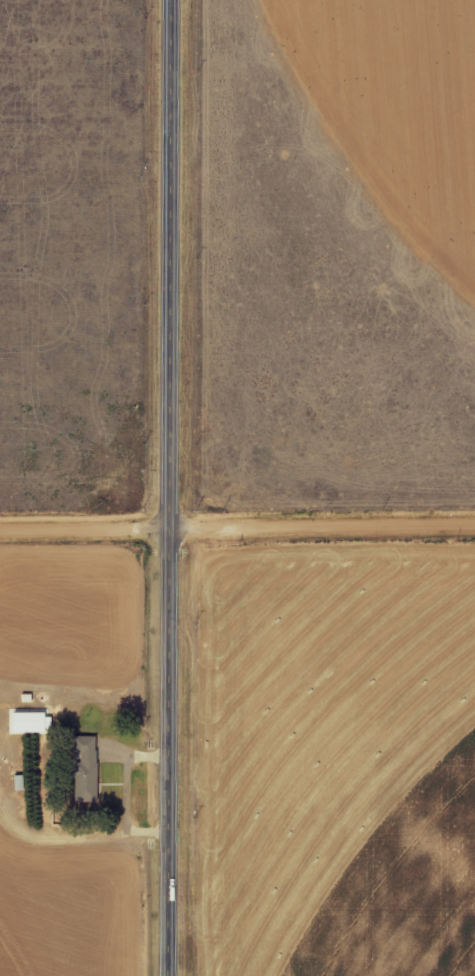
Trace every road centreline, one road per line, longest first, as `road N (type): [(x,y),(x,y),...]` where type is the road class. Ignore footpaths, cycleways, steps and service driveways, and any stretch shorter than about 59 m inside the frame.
road 1 (secondary): [(171,975),(173,0)]
road 2 (residential): [(0,534),(474,526)]

